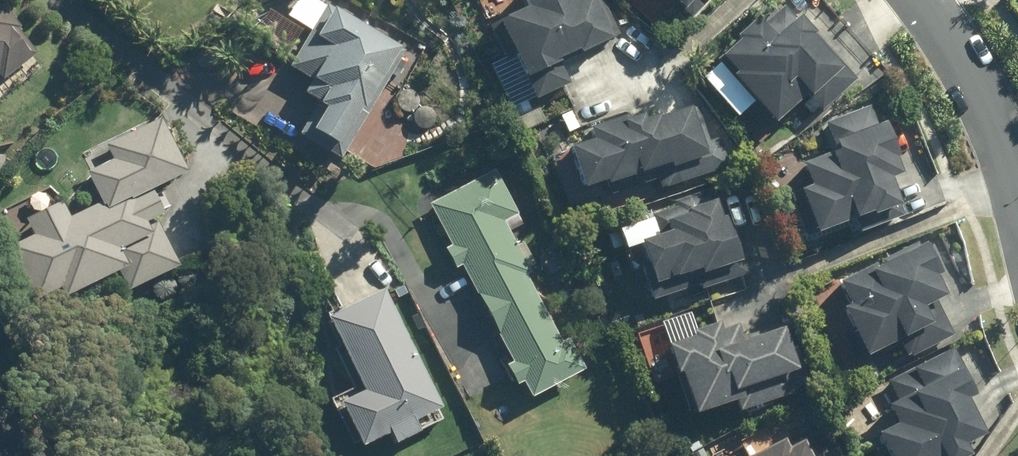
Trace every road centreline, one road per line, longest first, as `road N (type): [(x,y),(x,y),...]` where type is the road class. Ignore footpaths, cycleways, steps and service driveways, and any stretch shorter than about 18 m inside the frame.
road 1 (tertiary): [(925,0),(976,71),(1017,193)]

